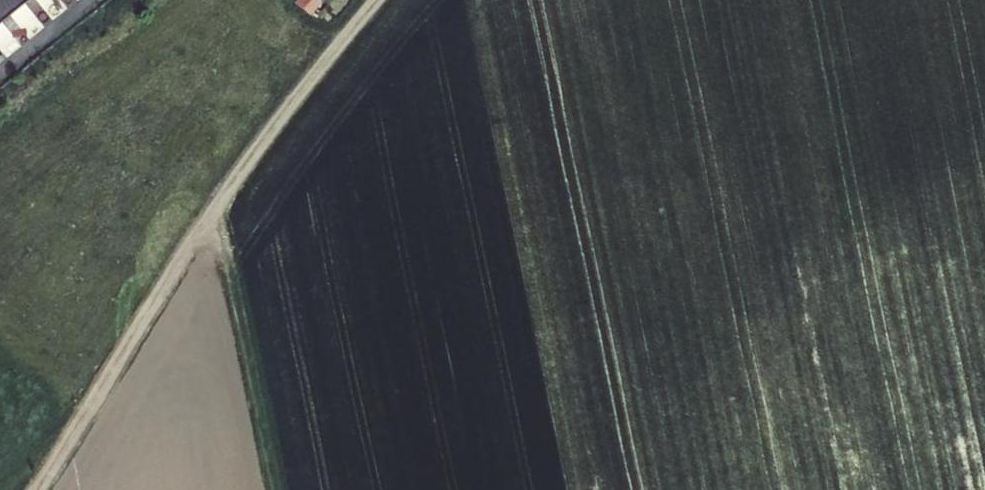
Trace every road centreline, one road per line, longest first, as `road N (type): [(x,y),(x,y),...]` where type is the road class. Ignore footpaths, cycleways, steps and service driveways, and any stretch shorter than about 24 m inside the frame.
road 1 (track): [(376,0),(212,215),(37,489)]

